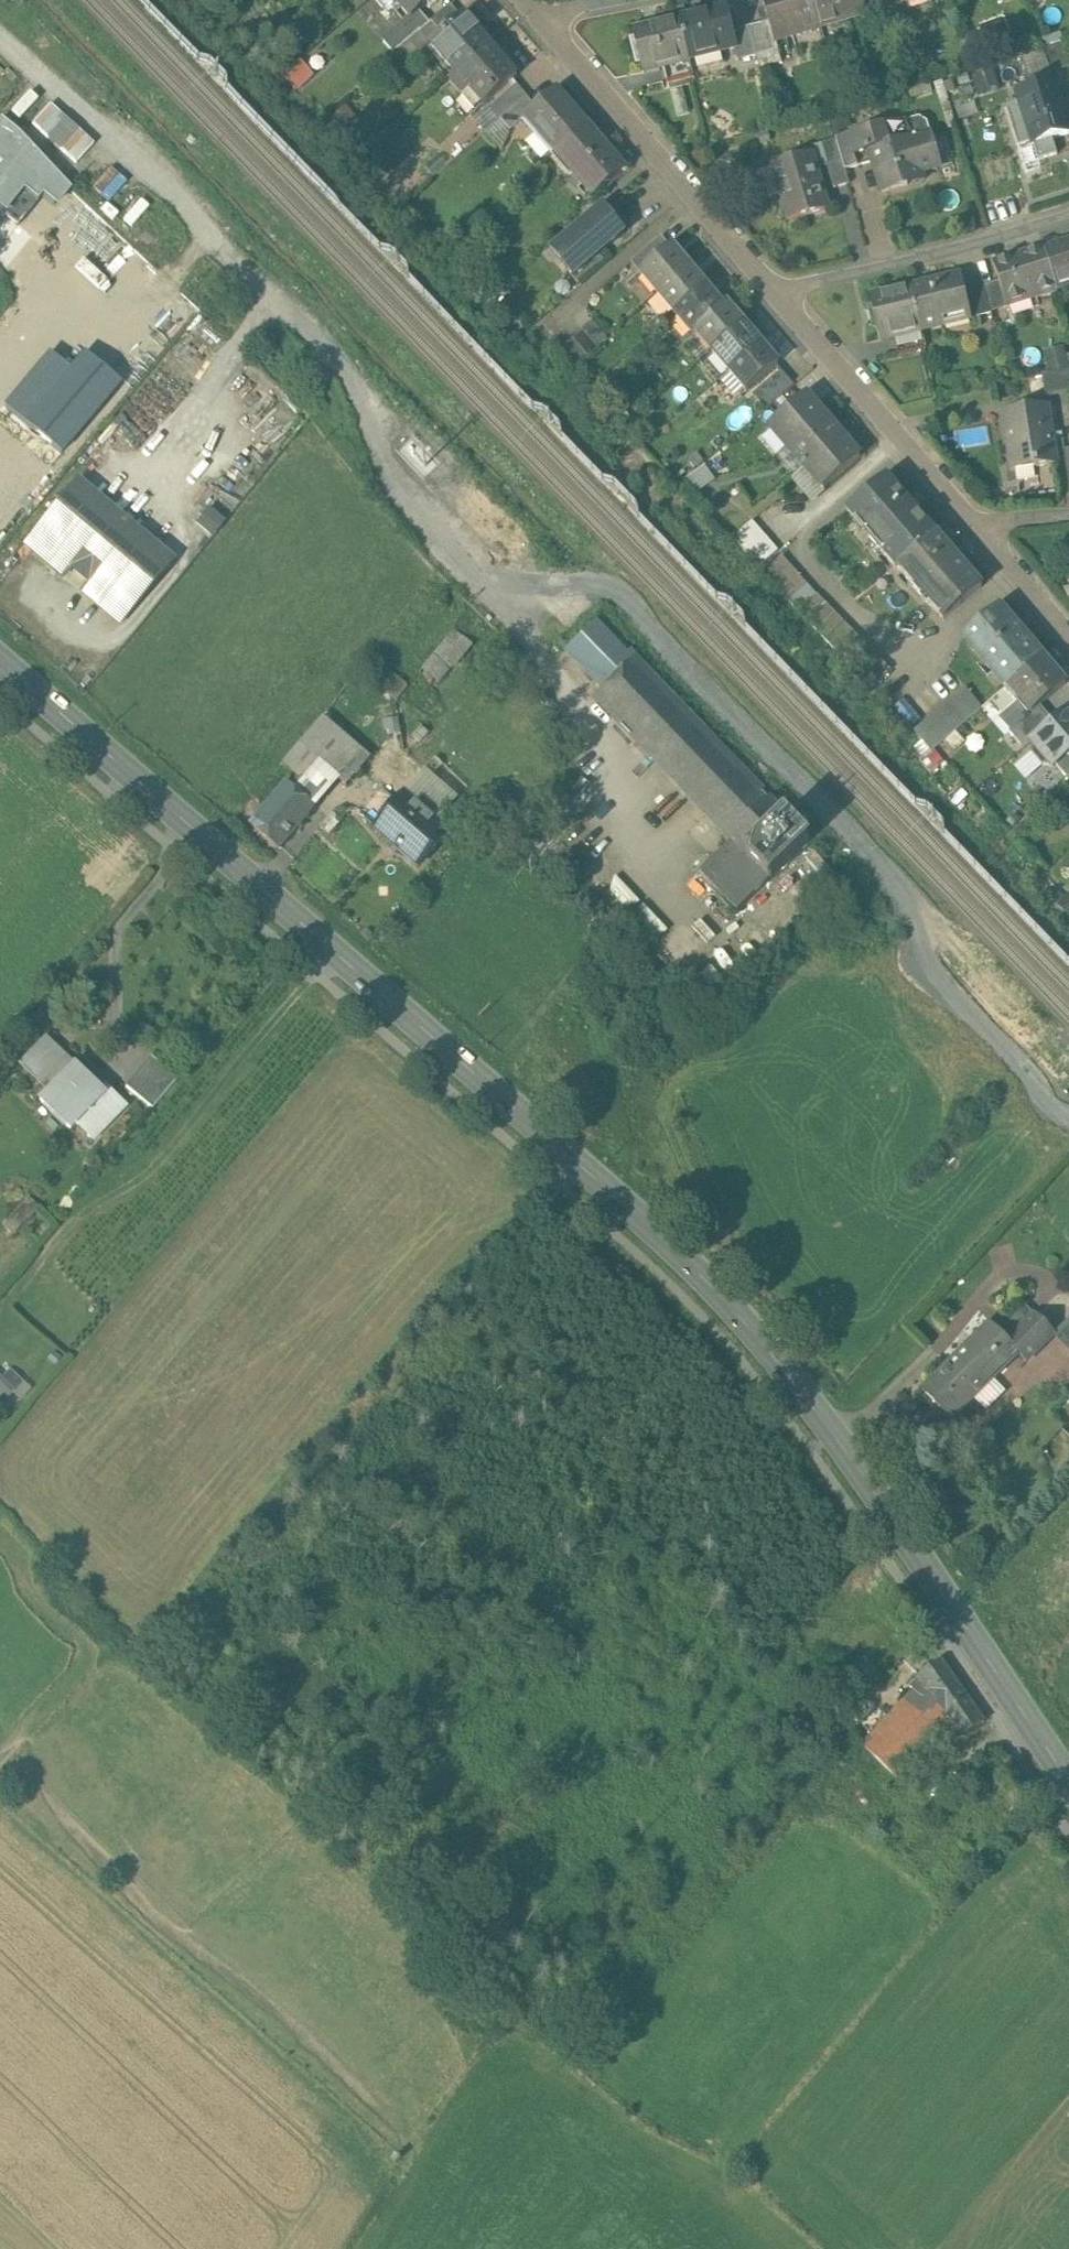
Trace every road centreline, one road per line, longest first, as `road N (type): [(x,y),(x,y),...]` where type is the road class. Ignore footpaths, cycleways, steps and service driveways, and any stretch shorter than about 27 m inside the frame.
road 1 (secondary): [(1068,1787),(797,1392),(641,1225),(0,665)]
road 2 (residential): [(0,38),(306,328),(381,421),(434,526),(495,593)]
road 3 (residential): [(543,15),(774,287)]
road 4 (residential): [(774,287),(976,524)]
road 5 (residential): [(1068,212),(934,255),(774,287)]
road 6 (residential): [(976,524),(1068,628)]

